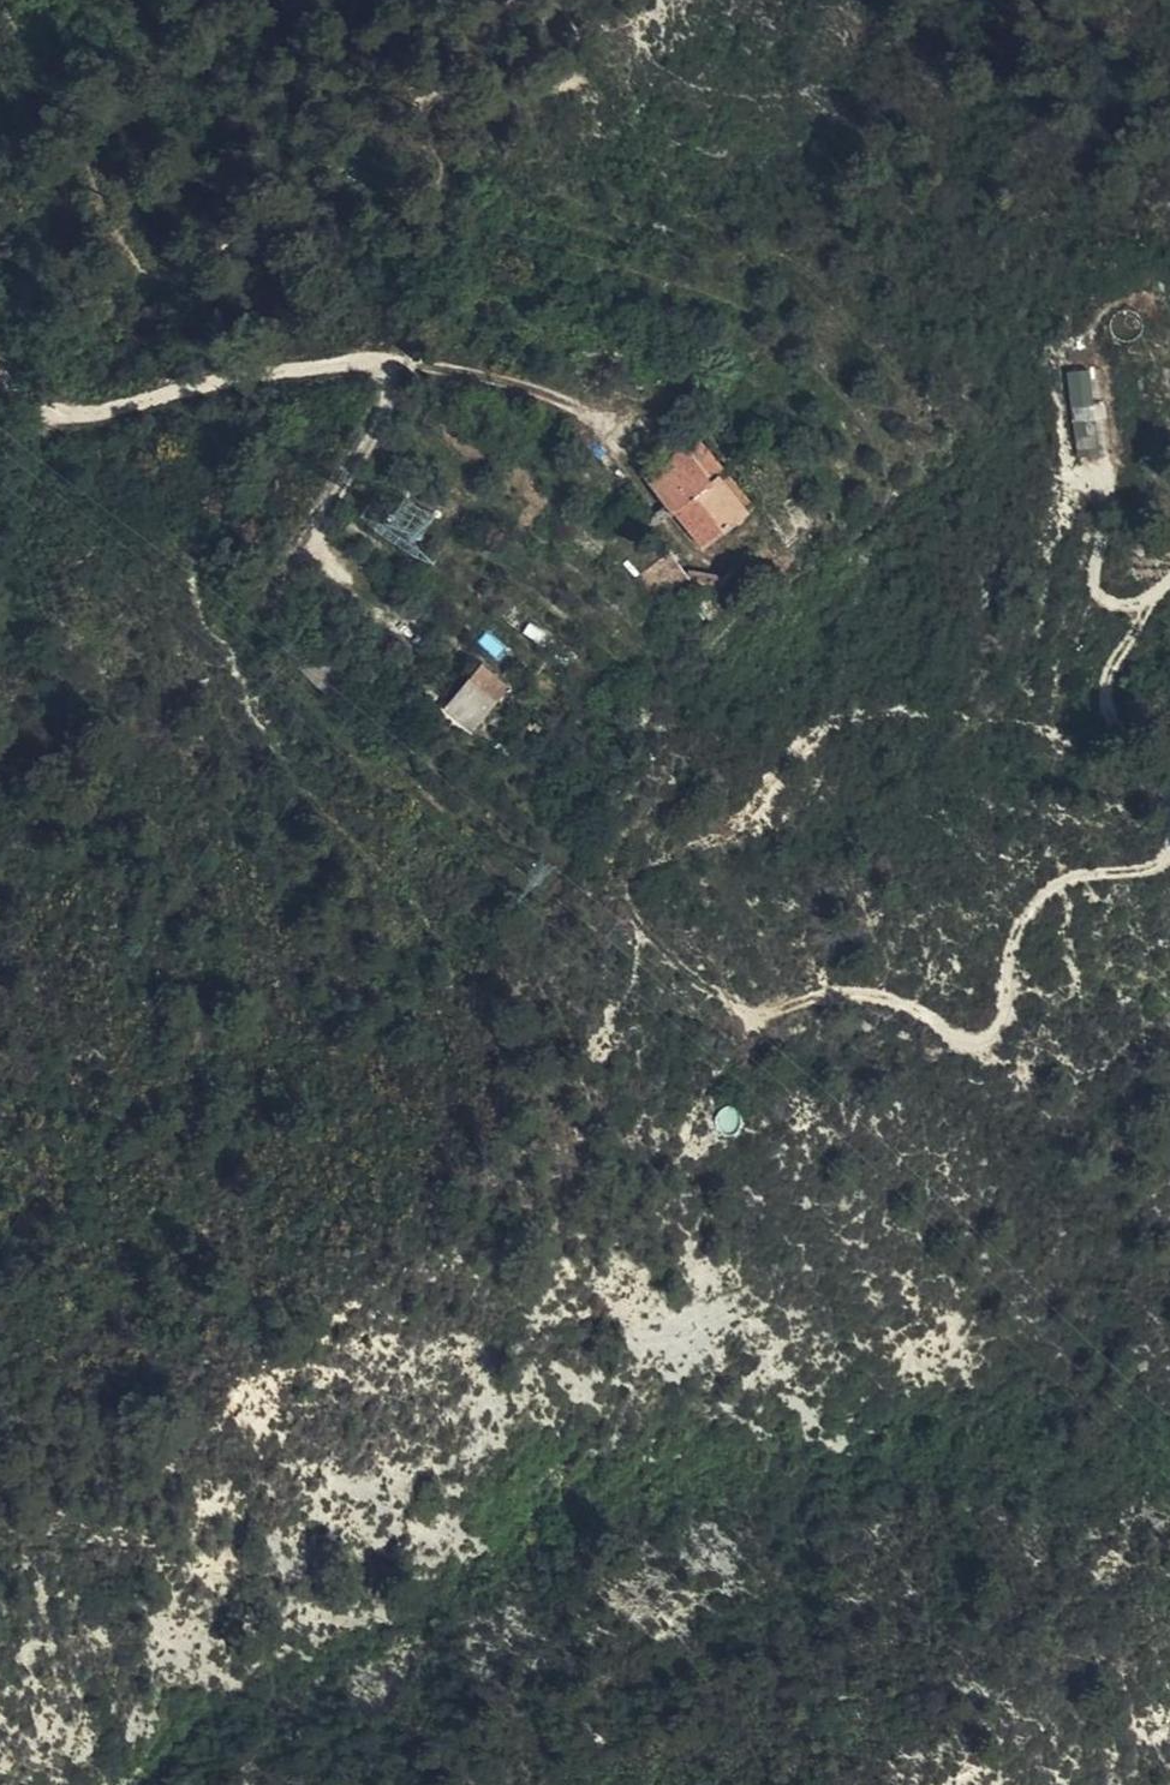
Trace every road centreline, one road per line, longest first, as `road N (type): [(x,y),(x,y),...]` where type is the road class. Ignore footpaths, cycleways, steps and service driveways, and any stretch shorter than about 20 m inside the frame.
road 1 (track): [(660,954),(750,1012),(840,996),(900,1002),(951,1030),(987,1038),(1002,1022),(1010,944),(1032,904),(1116,864),(1169,858)]
road 2 (track): [(0,386),(37,406),(99,410),(272,369),(370,356),(544,393),(588,415)]

